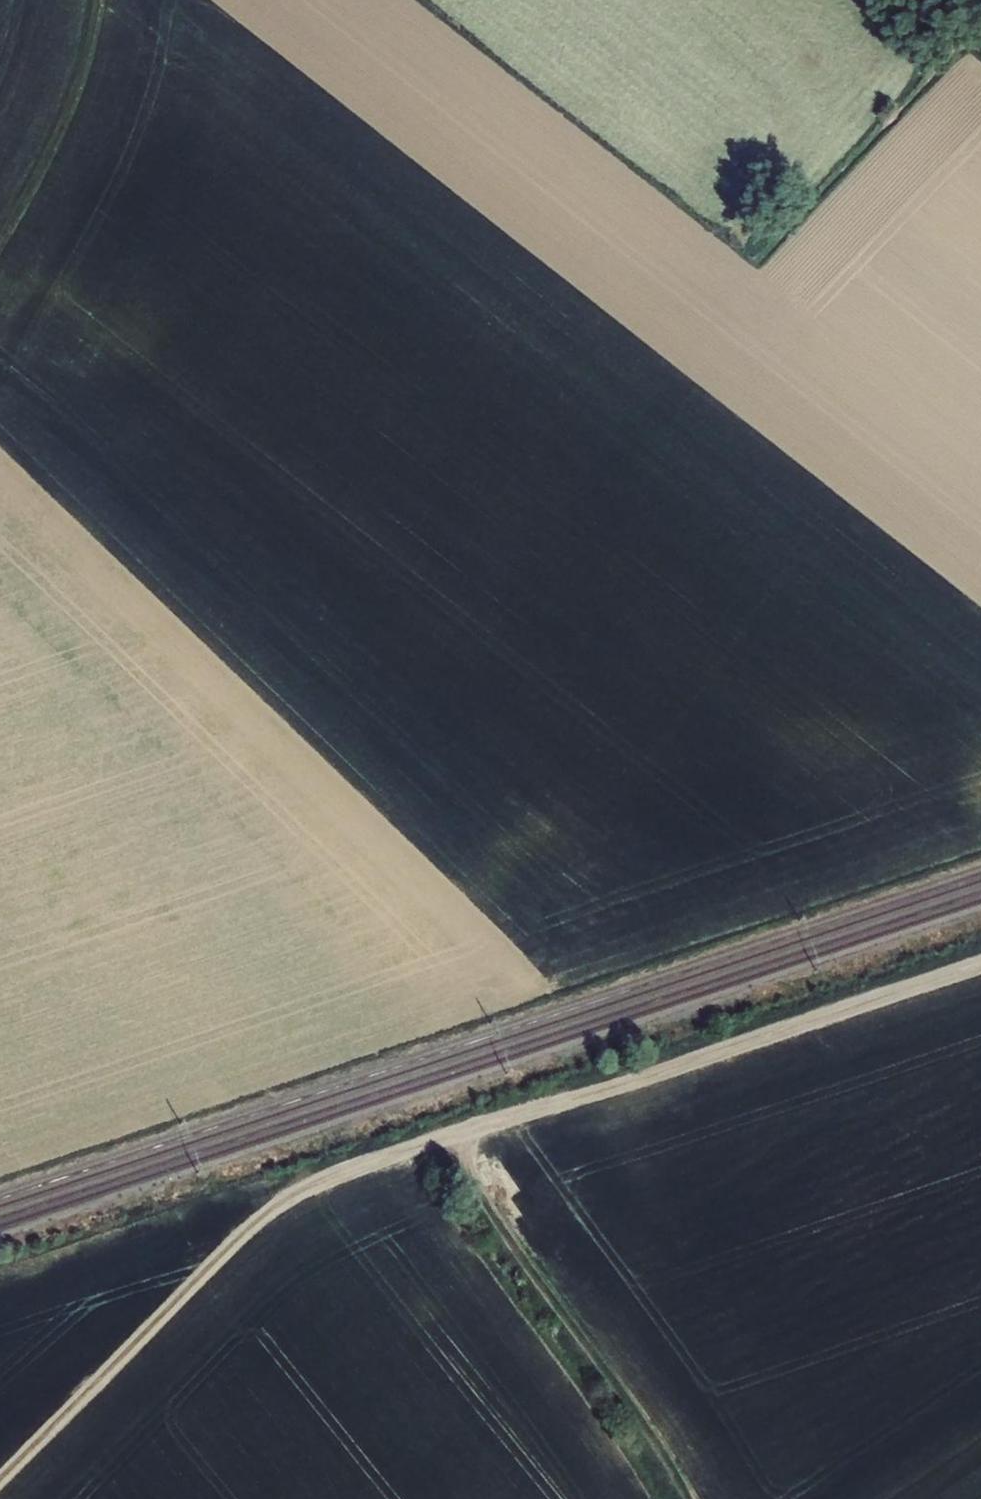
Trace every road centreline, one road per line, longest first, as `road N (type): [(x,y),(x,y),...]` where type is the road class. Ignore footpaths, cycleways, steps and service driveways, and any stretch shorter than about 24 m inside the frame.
road 1 (track): [(450,1136),(526,1262),(660,1442),(692,1498)]

